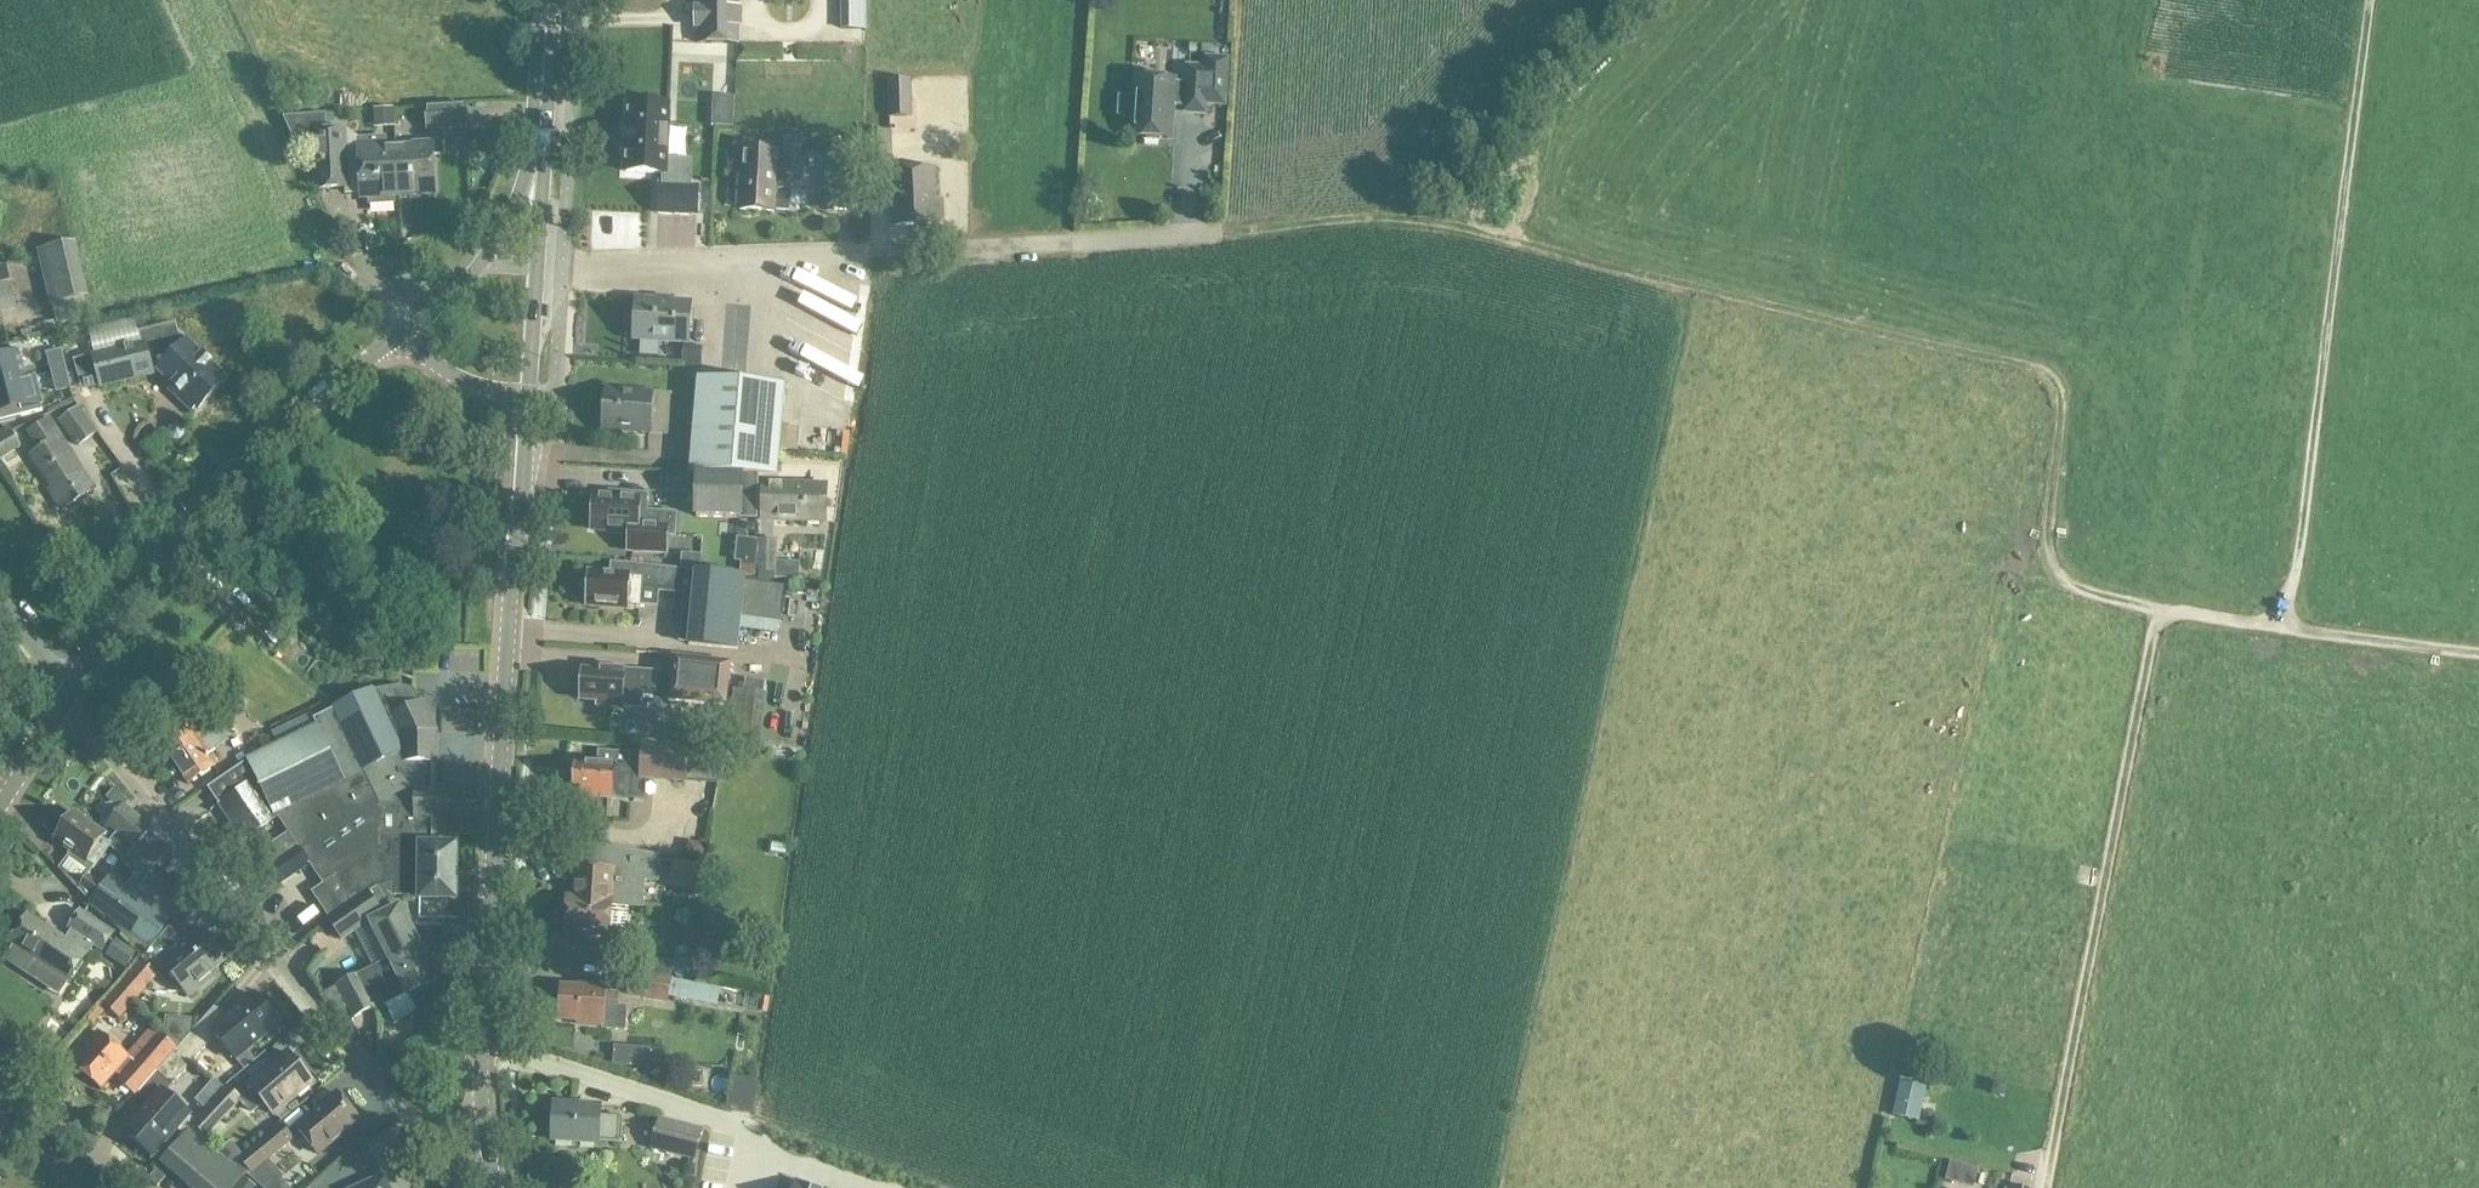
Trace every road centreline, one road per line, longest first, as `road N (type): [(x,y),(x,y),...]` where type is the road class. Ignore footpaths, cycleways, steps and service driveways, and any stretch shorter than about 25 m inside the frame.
road 1 (track): [(2160,612),(2076,591),(2049,557),(2062,425),(2059,391),(2039,369),(1447,222),(1367,217),(1221,225)]
road 2 (residential): [(540,265),(566,257),(769,255),(1221,225)]
road 3 (secondary): [(480,1055),(534,391)]
road 4 (track): [(2371,0),(2294,580),(2281,628)]
road 5 (residential): [(484,1124),(419,1125),(331,1031),(75,712)]
road 6 (track): [(2160,612),(2048,1169)]
road 7 (secondary): [(400,337),(266,435),(207,505),(75,712)]
road 8 (residential): [(480,1055),(530,1057),(723,1120),(768,1151)]
road 9 (track): [(2478,656),(2281,628)]
road 10 (residential): [(133,1187),(0,1074)]
road 11 (residential): [(534,391),(474,386),(427,362),(400,337)]
road 12 (secondary): [(539,142),(547,0)]
road 13 (unclassified): [(75,712),(0,600)]
road 14 (secondary): [(75,712),(0,820)]
road 15 (secondary): [(539,142),(485,259)]
road 16 (secondary): [(534,391),(540,265)]
road 17 (secondary): [(540,265),(539,142)]
road 18 (track): [(2281,628),(2160,612)]

